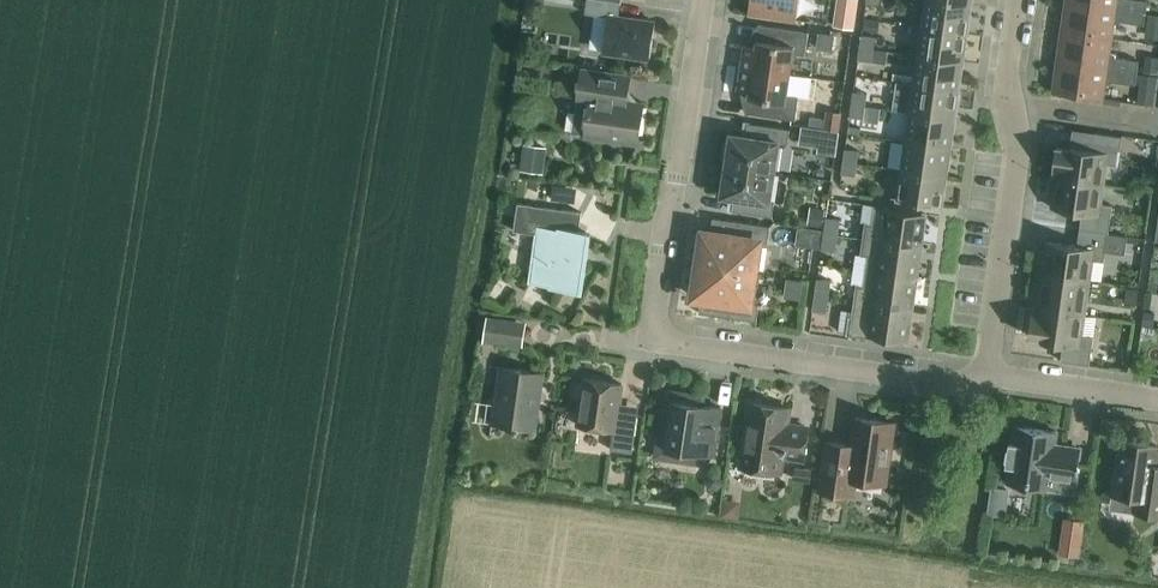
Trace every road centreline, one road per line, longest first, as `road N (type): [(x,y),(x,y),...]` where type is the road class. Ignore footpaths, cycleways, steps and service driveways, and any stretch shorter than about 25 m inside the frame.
road 1 (residential): [(987,375),(971,387),(658,342),(708,0)]
road 2 (residential): [(1019,0),(1007,99),(1020,156),(987,375)]
road 3 (residential): [(1157,402),(987,375)]

